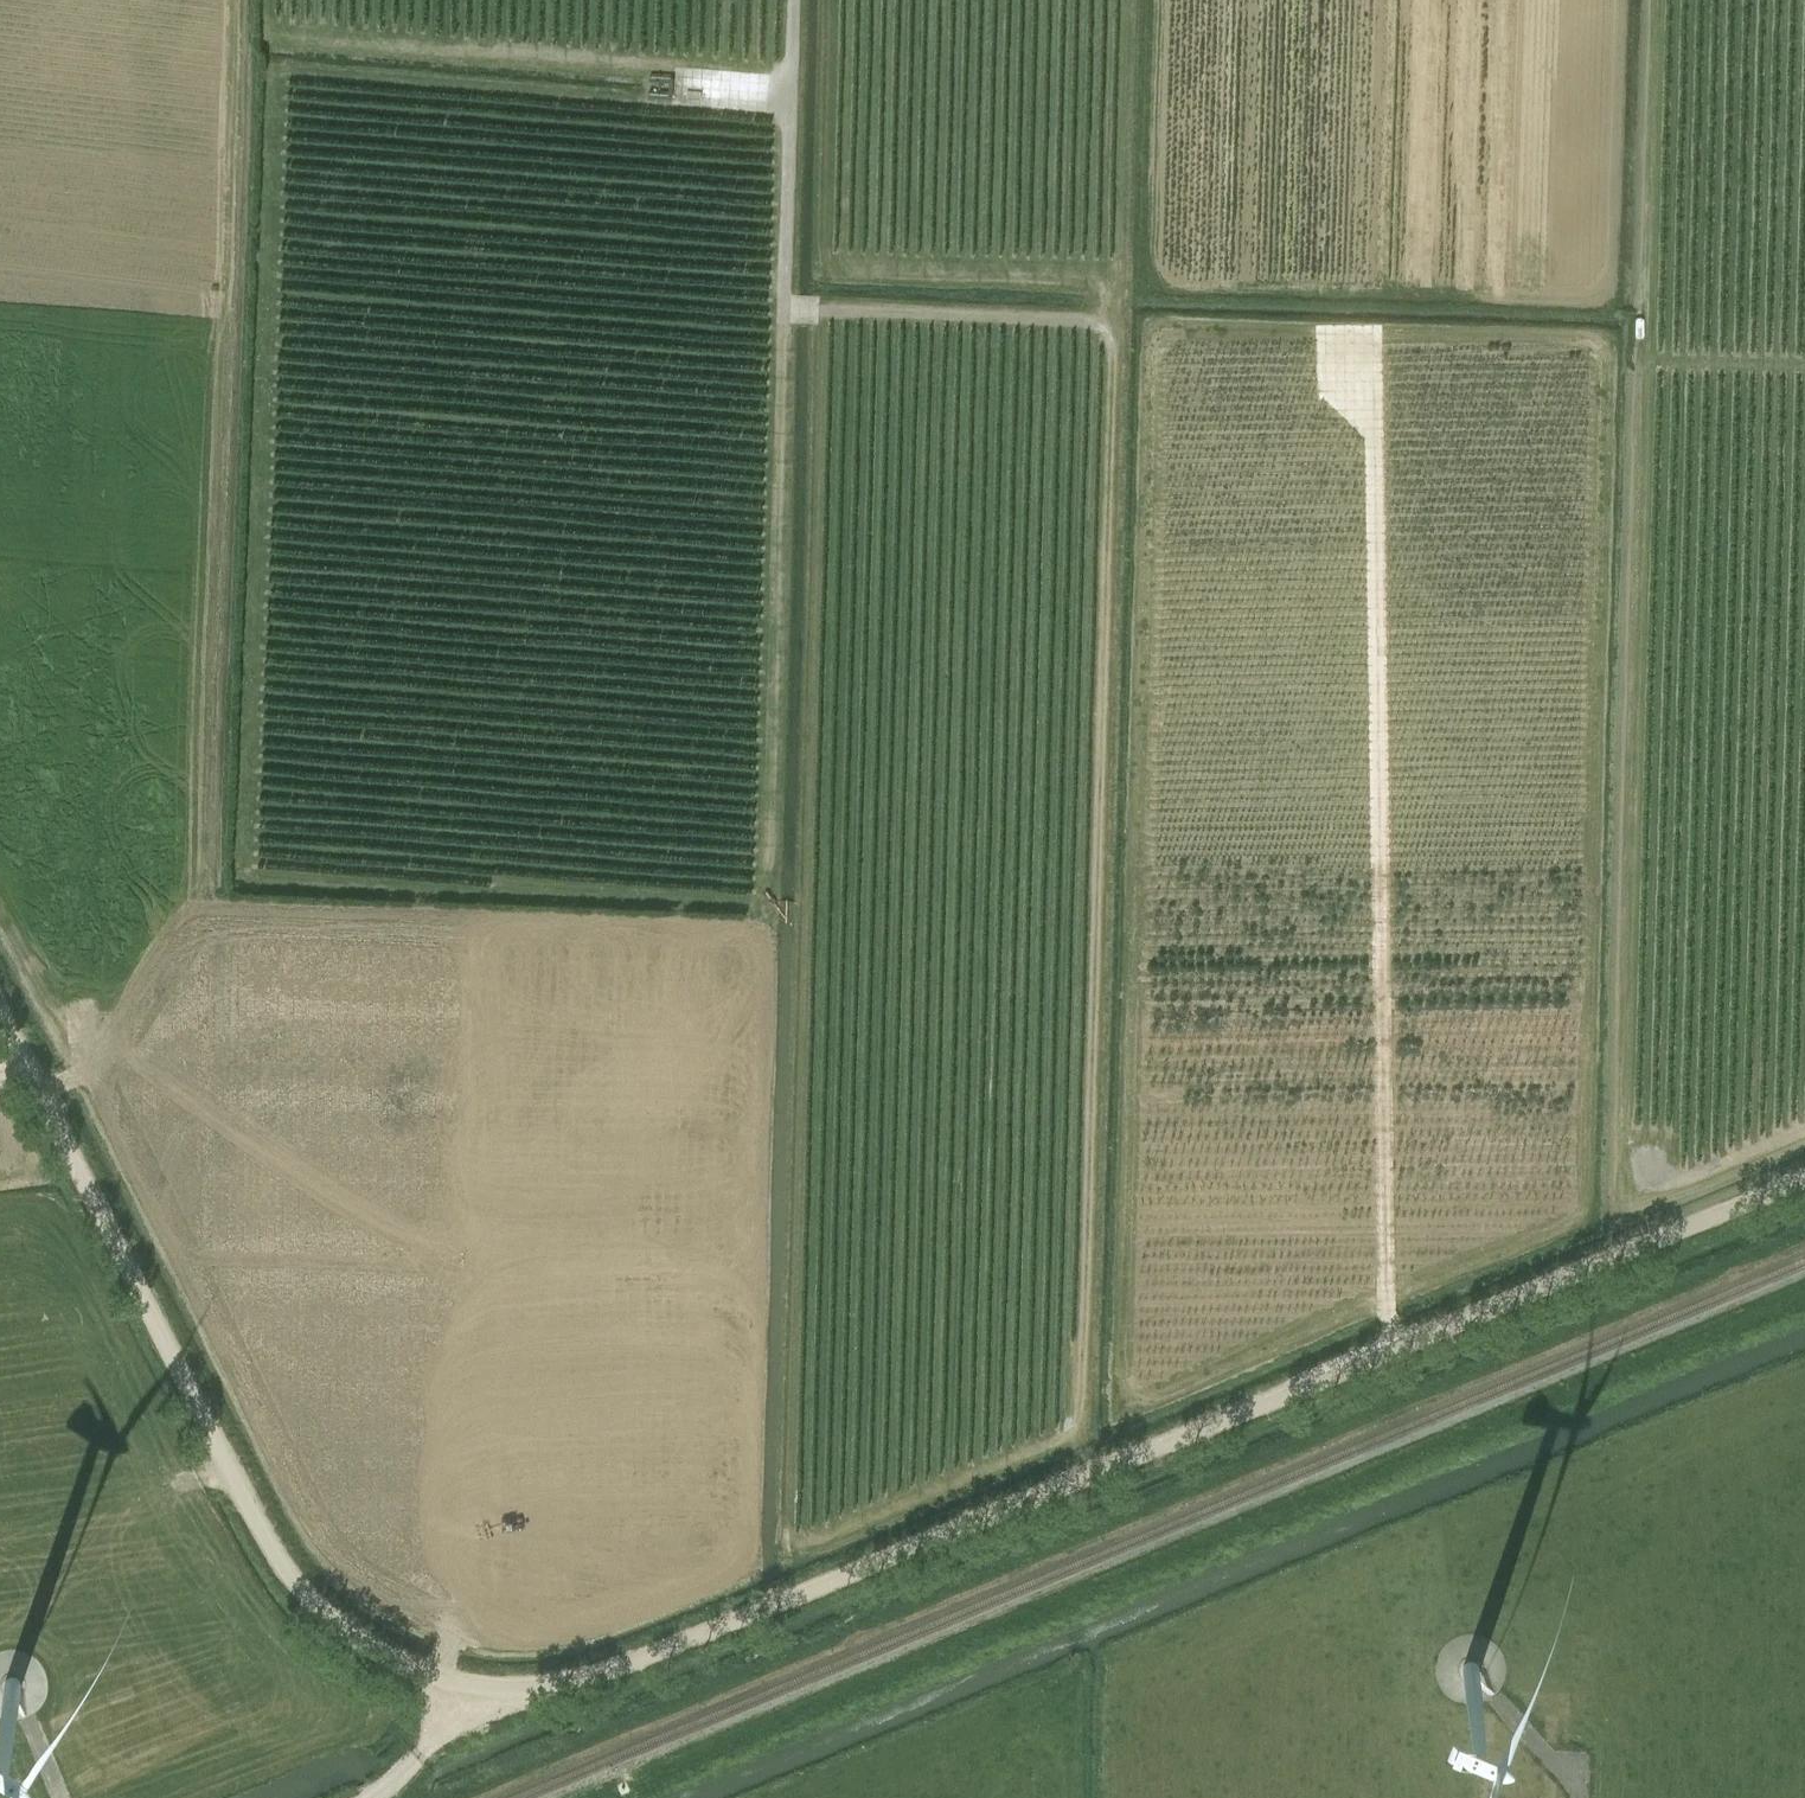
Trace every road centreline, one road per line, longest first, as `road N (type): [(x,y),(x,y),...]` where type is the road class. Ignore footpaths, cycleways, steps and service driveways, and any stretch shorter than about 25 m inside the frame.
road 1 (unclassified): [(1804,1171),(636,1650),(577,1666),(442,1670),(359,1640),(264,1525),(0,1015)]

